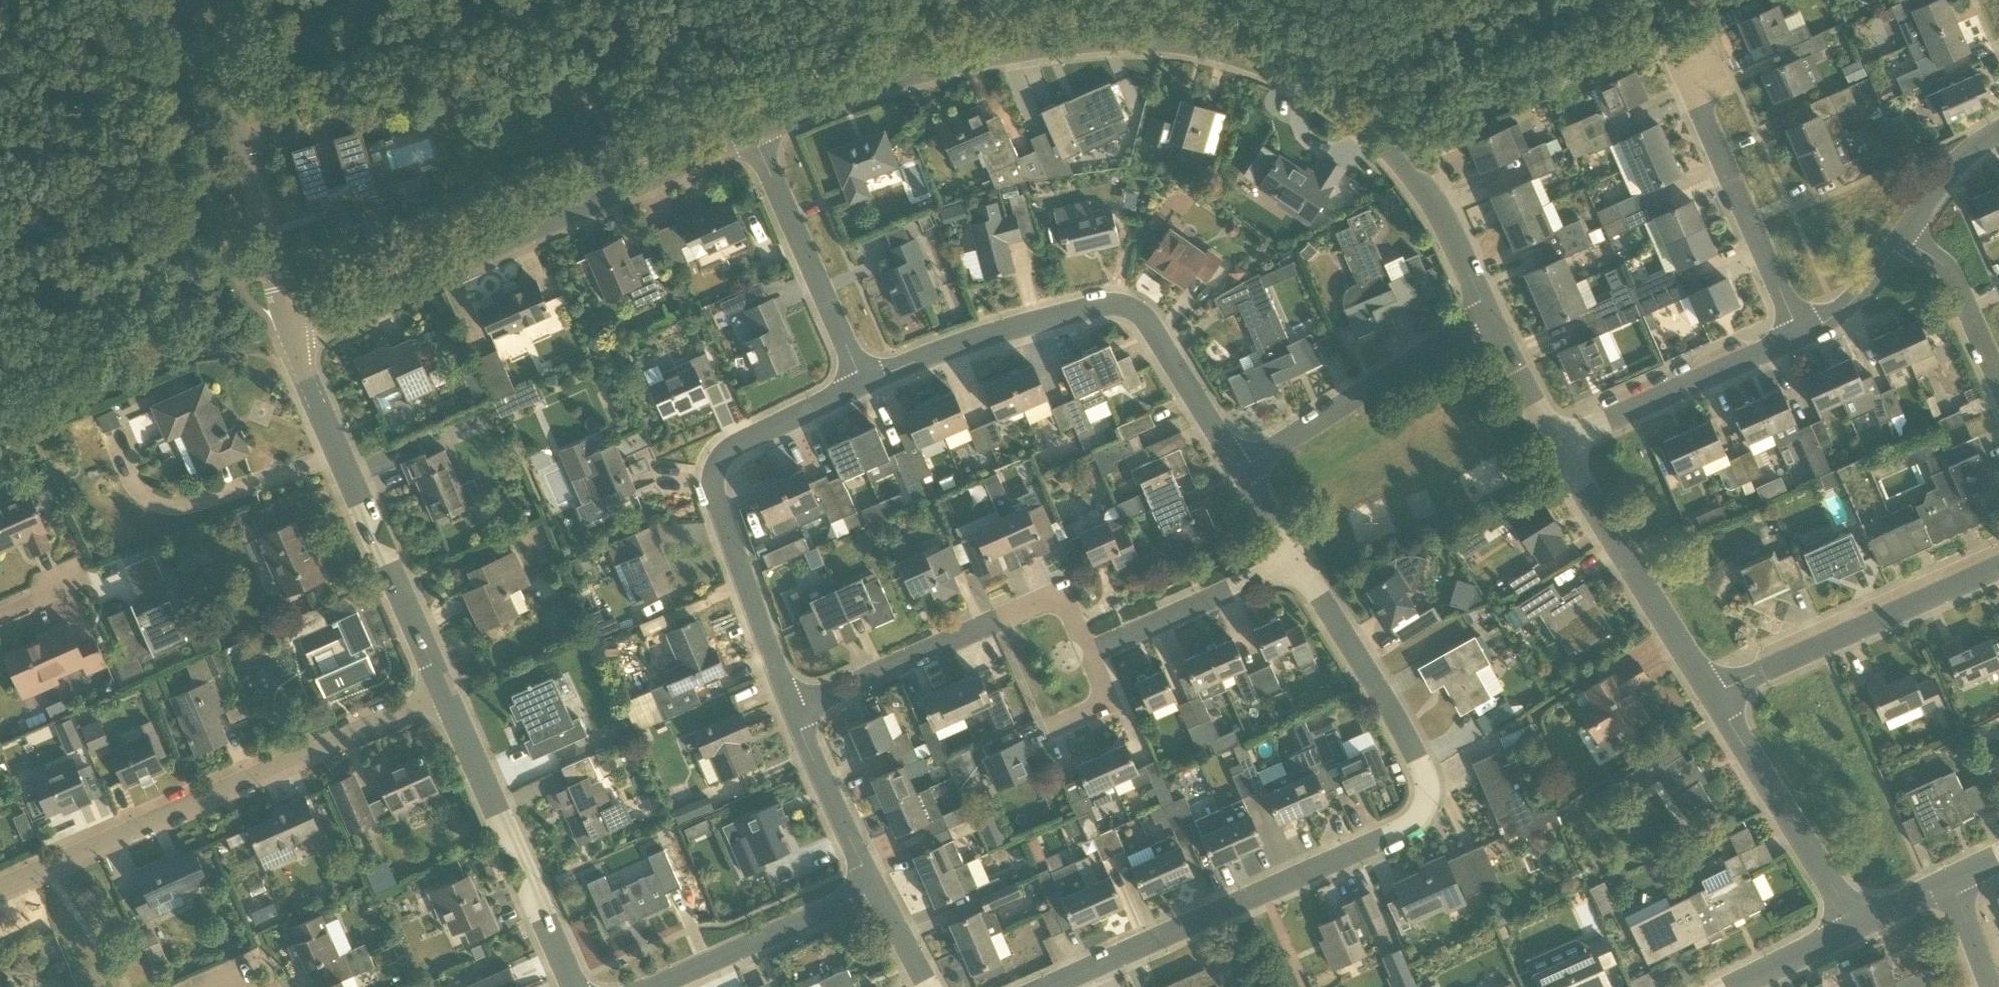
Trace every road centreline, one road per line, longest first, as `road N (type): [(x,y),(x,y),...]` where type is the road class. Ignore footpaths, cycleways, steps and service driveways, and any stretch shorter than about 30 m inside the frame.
road 1 (residential): [(1489,313),(1412,168),(1334,90),(1273,60),(1130,34),(1057,35),(904,71),(759,130)]
road 2 (residential): [(1296,561),(1424,766),(1430,793),(1421,822),(1047,986)]
road 3 (residential): [(759,130),(290,334)]
road 4 (residential): [(0,889),(449,693)]
road 5 (residential): [(856,385),(1070,309),(1115,303),(1148,319),(1241,467)]
road 6 (residential): [(794,709),(714,478),(744,442),(856,385)]
road 7 (residential): [(449,693),(290,334)]
road 8 (residential): [(290,334),(204,0)]
road 9 (residential): [(576,986),(449,693)]
road 10 (residential): [(1712,694),(1998,561)]
road 11 (residential): [(1712,694),(1557,442)]
road 12 (residential): [(1803,334),(1707,123),(1694,62)]
road 13 (residential): [(1241,467),(1489,313)]
road 14 (residential): [(1858,928),(1712,694)]
road 15 (residential): [(856,385),(759,130)]
road 16 (residential): [(1557,442),(1803,334)]
road 17 (residential): [(650,986),(876,891)]
road 18 (residential): [(794,709),(1007,613)]
road 19 (residential): [(1090,654),(1106,692),(1099,707),(1055,728),(1007,613)]
road 20 (residential): [(1090,654),(1296,561)]
road 21 (residential): [(876,891),(794,709)]
road 22 (residential): [(1998,381),(1951,271),(1907,237)]
road 23 (residential): [(1557,442),(1489,313)]
road 24 (residential): [(1803,334),(1841,311),(1907,237)]
road 25 (residential): [(1907,237),(1946,176),(1998,131)]
road 26 (residential): [(1733,986),(1858,928)]
road 27 (residential): [(1007,613),(1064,591),(1090,654)]

